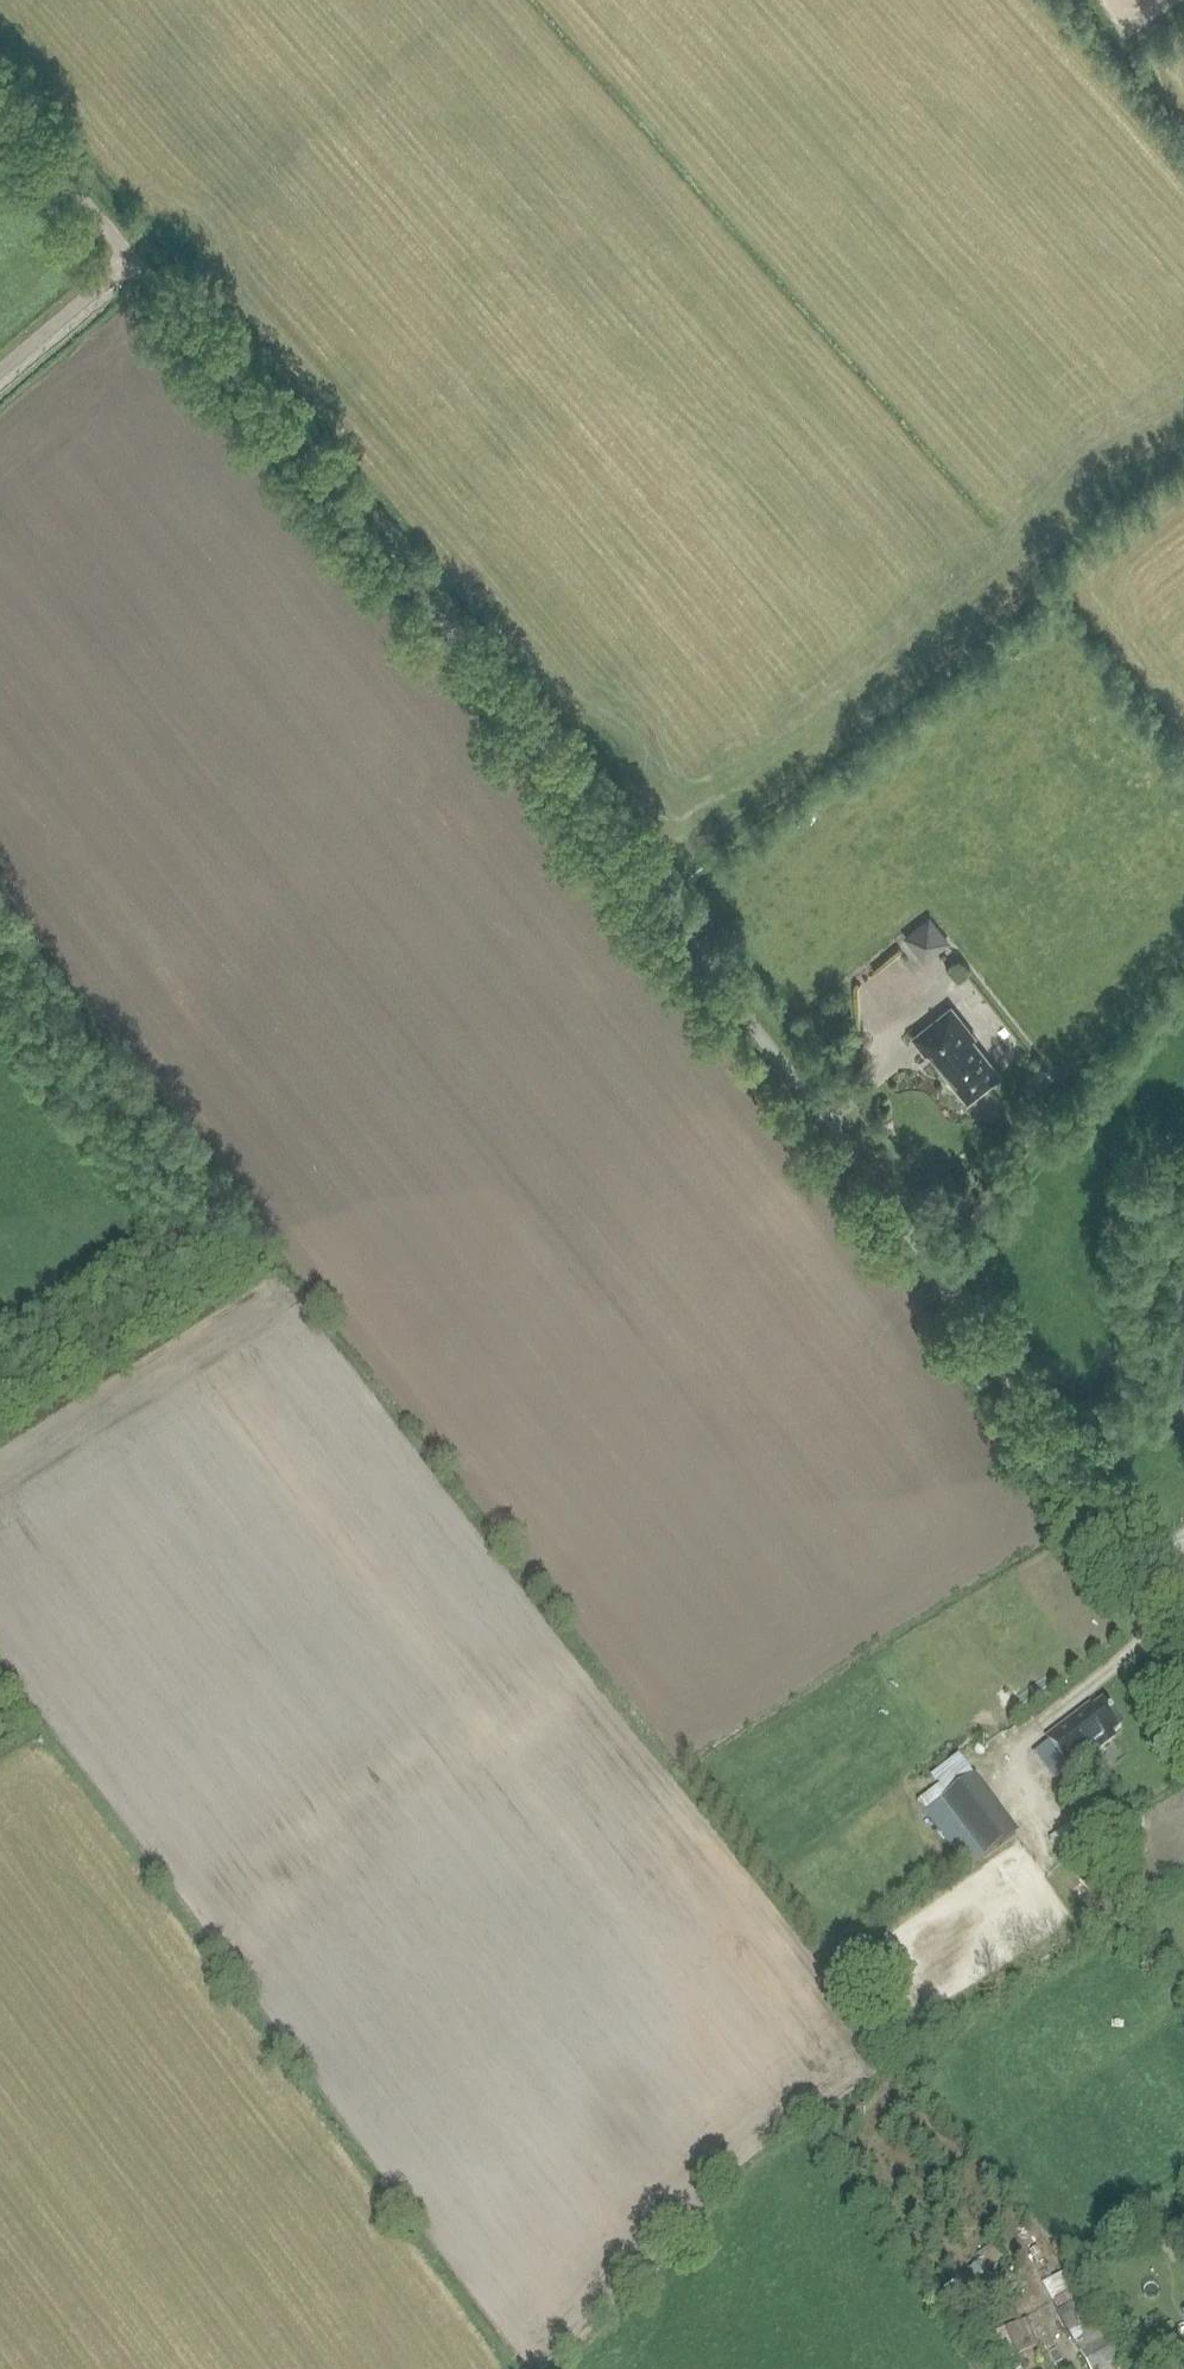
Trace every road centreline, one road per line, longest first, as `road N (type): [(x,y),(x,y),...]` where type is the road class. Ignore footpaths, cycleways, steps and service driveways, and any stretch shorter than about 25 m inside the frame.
road 1 (unclassified): [(1183,1654),(1001,1336),(718,939),(0,95)]

